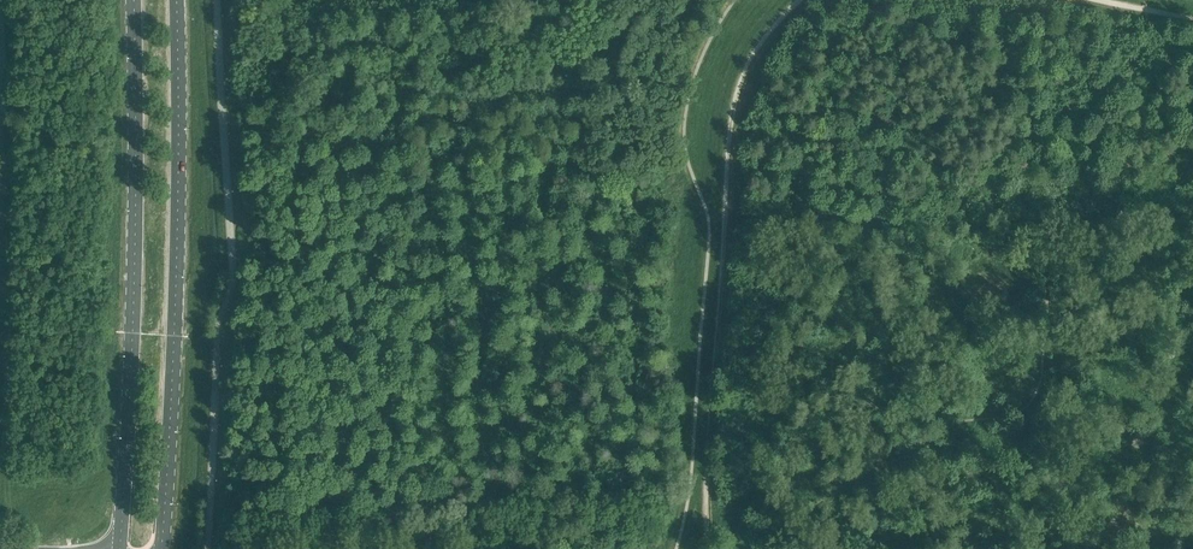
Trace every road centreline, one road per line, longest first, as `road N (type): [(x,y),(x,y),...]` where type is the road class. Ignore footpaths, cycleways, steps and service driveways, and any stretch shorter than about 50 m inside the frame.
road 1 (track): [(710,548),(733,102),(749,60),(796,0)]
road 2 (secondary): [(137,0),(137,219),(120,548)]
road 3 (secondary): [(166,548),(176,0)]

